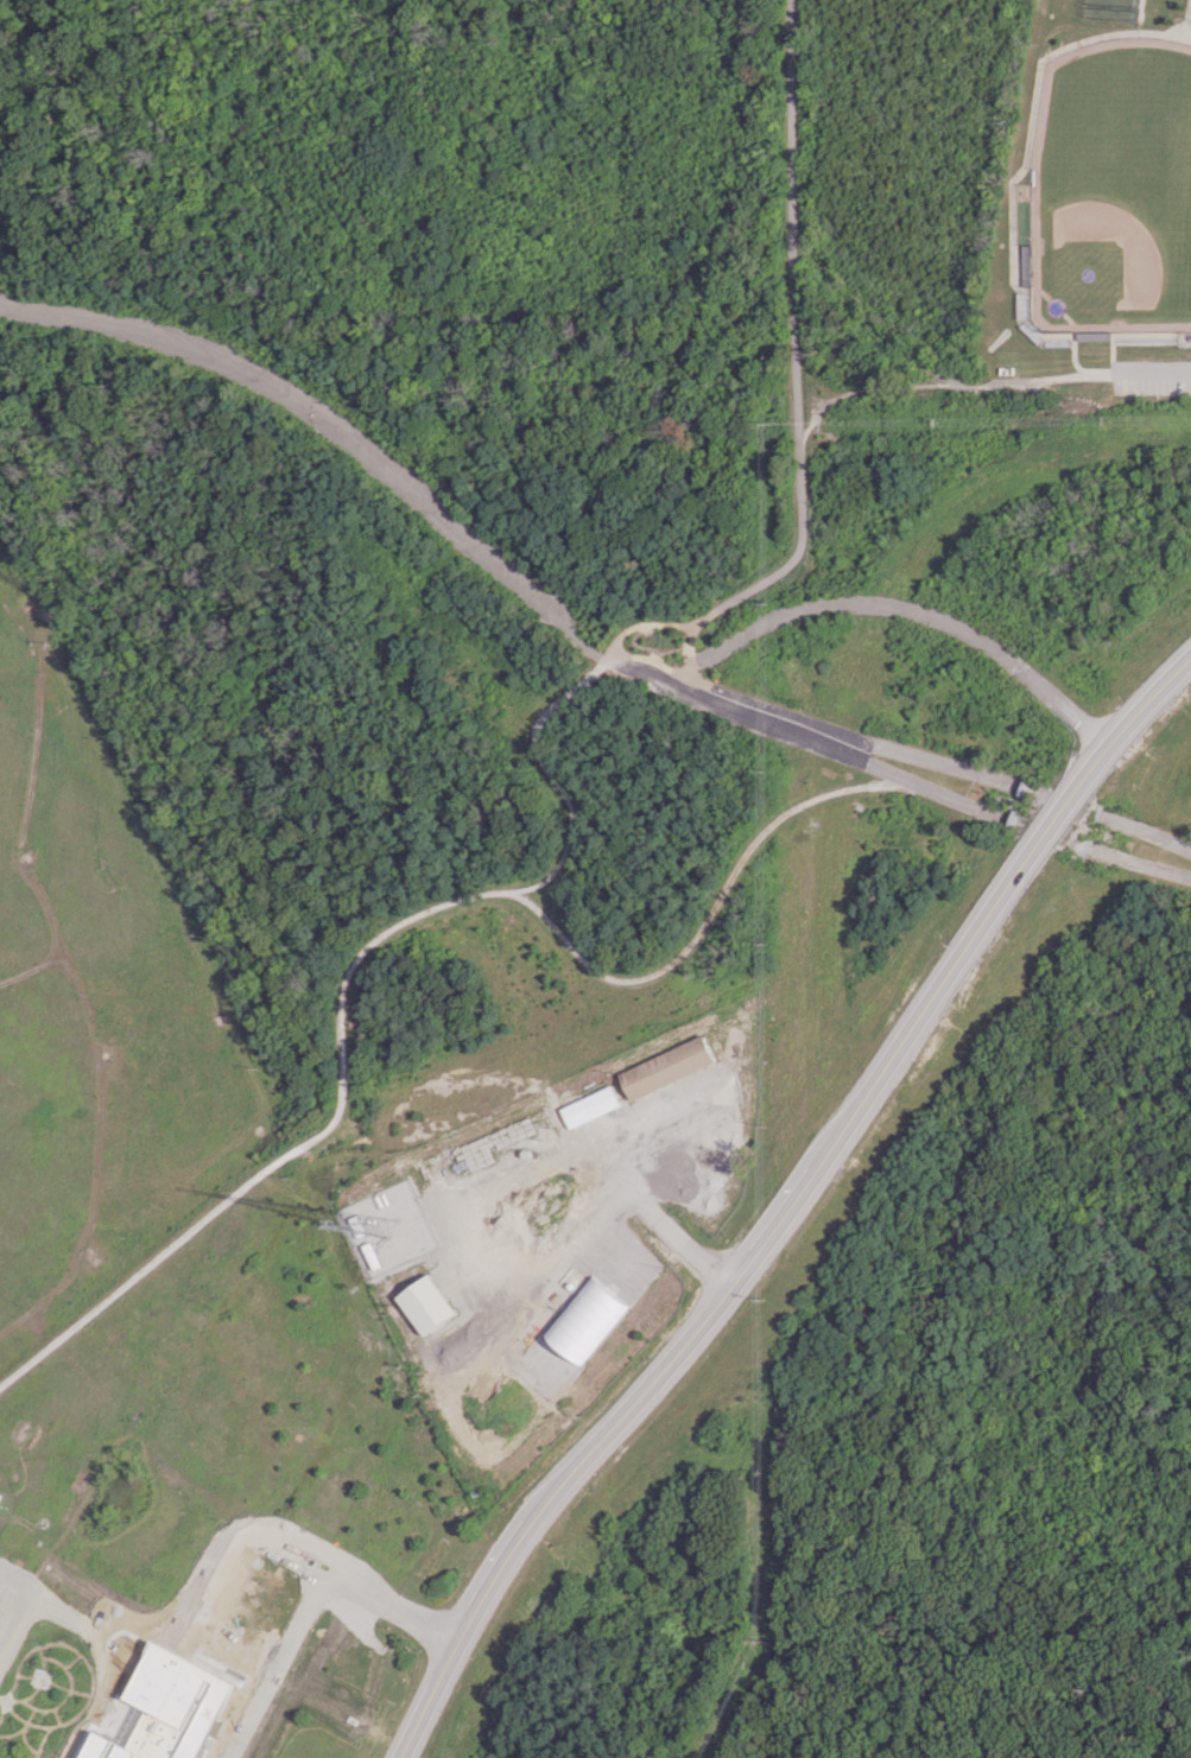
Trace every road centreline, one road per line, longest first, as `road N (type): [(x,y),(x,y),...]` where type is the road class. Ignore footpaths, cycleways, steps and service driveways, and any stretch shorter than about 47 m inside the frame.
road 1 (primary): [(424,1706),(476,1604),(537,1512),(666,1365),(794,1199)]
road 2 (primary): [(794,1199),(990,912)]
road 3 (primary): [(990,912),(1110,744),(1190,658)]

